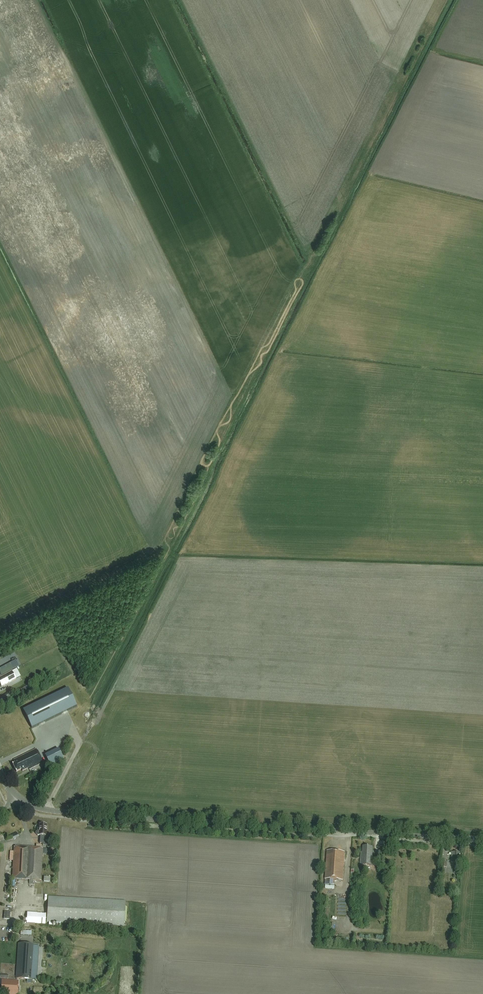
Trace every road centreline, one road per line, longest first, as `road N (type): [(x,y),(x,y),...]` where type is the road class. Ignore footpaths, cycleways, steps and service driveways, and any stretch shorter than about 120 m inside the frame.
road 1 (tertiary): [(482,840),(59,812),(16,797)]

